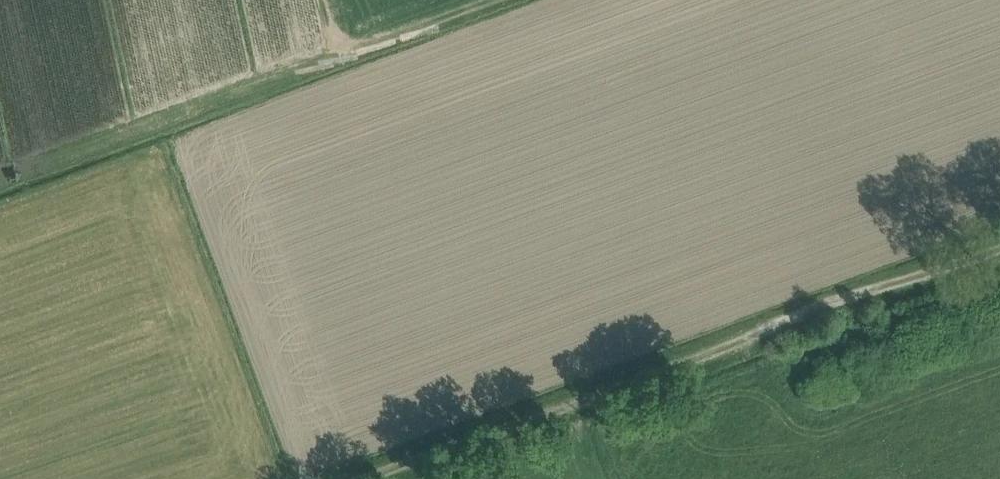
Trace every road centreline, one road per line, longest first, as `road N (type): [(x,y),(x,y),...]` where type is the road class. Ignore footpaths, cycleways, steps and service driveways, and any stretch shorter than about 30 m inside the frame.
road 1 (track): [(361,478),(999,246)]

